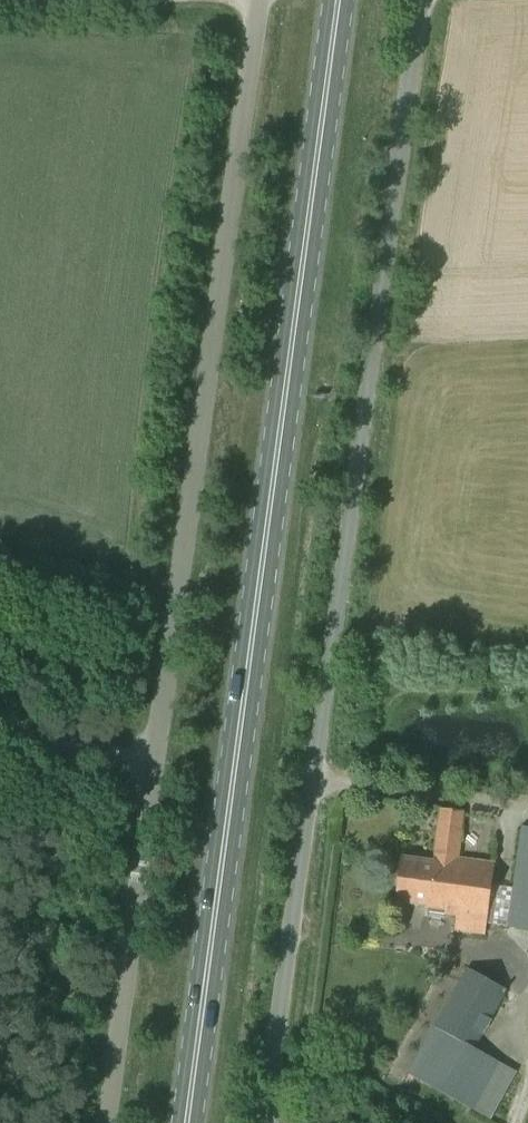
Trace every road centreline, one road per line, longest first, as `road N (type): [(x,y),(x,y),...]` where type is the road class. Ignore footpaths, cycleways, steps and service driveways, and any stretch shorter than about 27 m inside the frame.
road 1 (unclassified): [(106,1122),(261,0)]
road 2 (unclassified): [(267,1122),(419,0)]
road 3 (primary): [(188,1122),(340,0)]
road 4 (track): [(154,759),(18,736),(0,724)]

